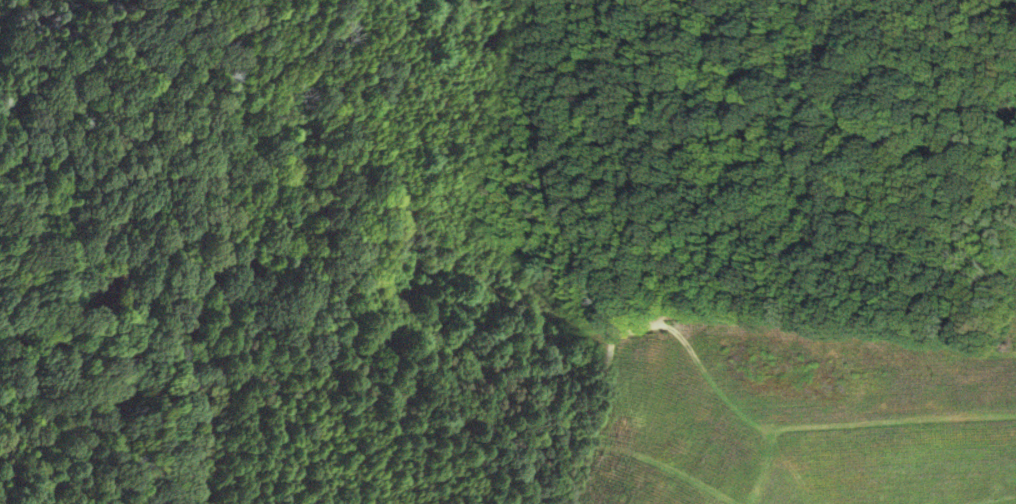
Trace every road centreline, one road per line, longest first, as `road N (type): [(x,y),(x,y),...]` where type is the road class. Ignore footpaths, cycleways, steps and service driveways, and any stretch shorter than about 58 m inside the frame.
road 1 (track): [(1015,162),(937,158),(879,171),(635,285),(612,319),(592,446),(569,503)]
road 2 (track): [(611,328),(541,317),(460,280),(408,269)]

